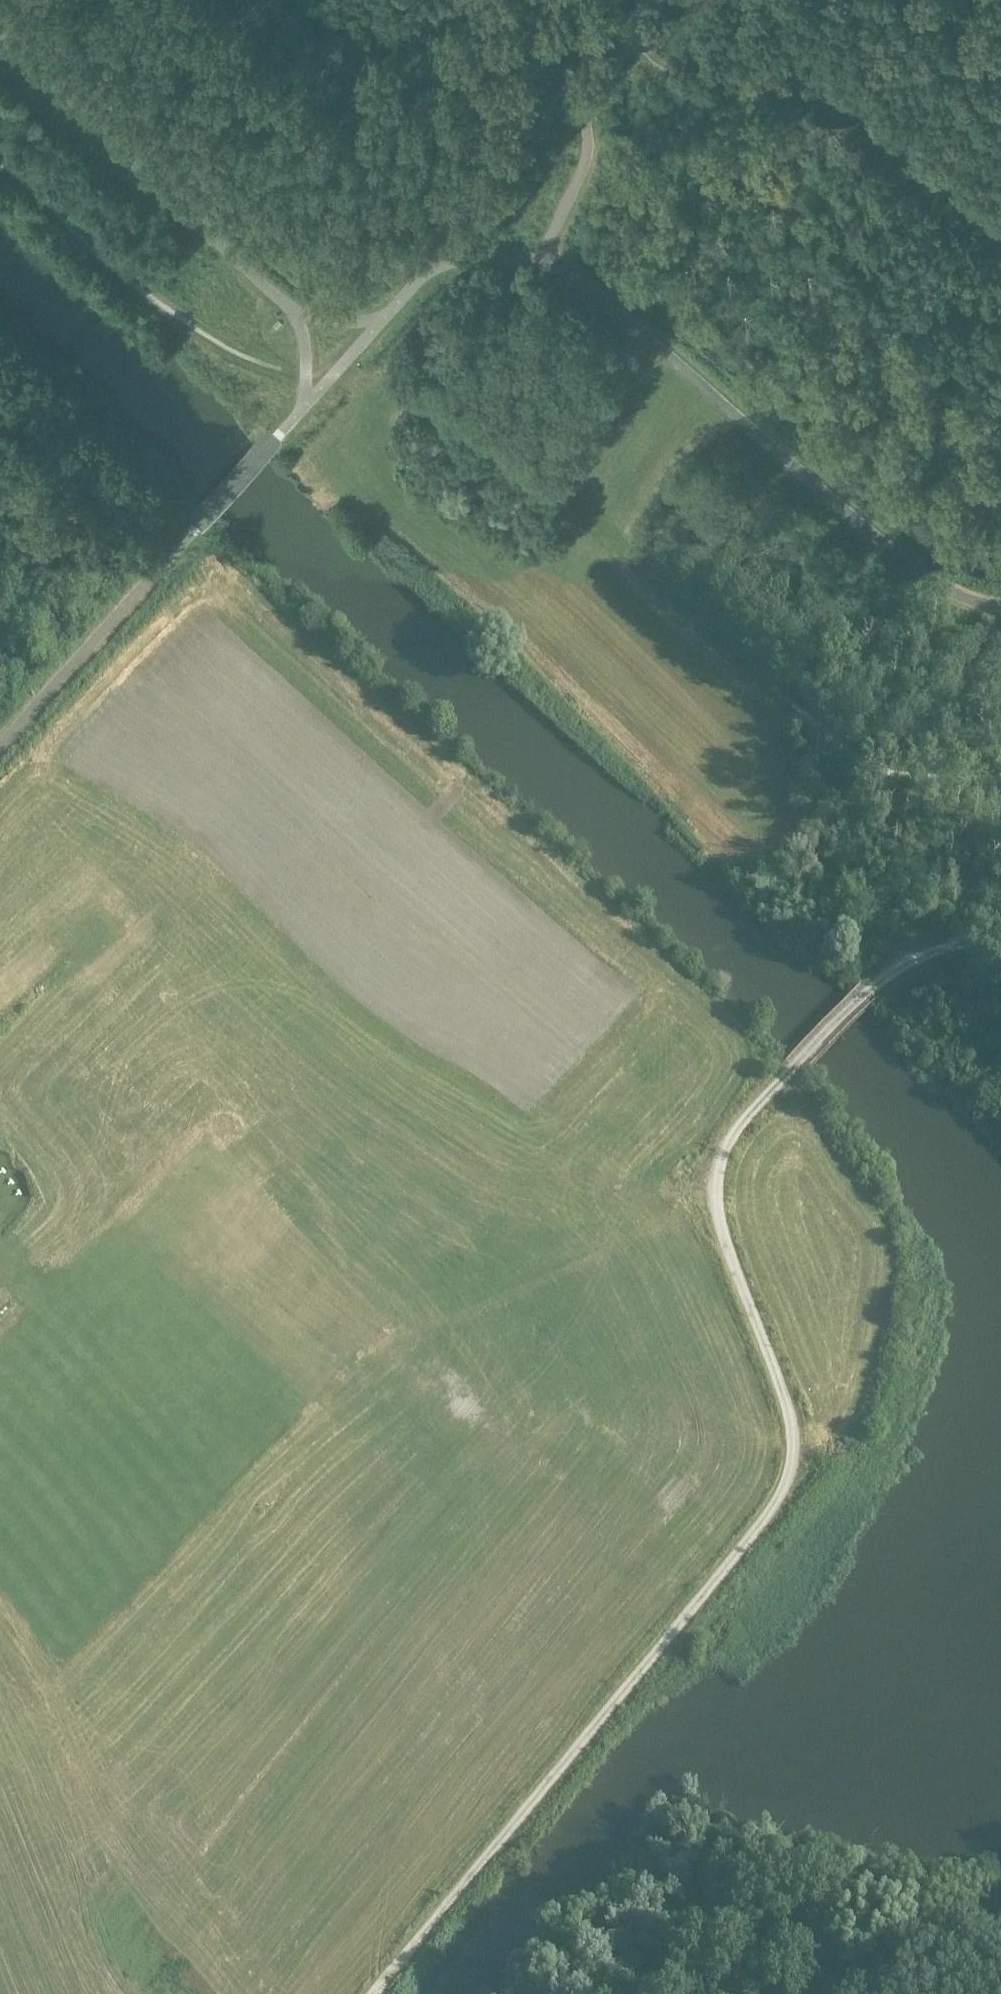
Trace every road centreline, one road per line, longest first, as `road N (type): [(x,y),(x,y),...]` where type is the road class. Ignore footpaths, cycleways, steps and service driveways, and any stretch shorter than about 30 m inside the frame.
road 1 (track): [(1000,935),(922,956),(882,980),(729,1141),(716,1204),(792,1426),(784,1492),(374,1993)]

